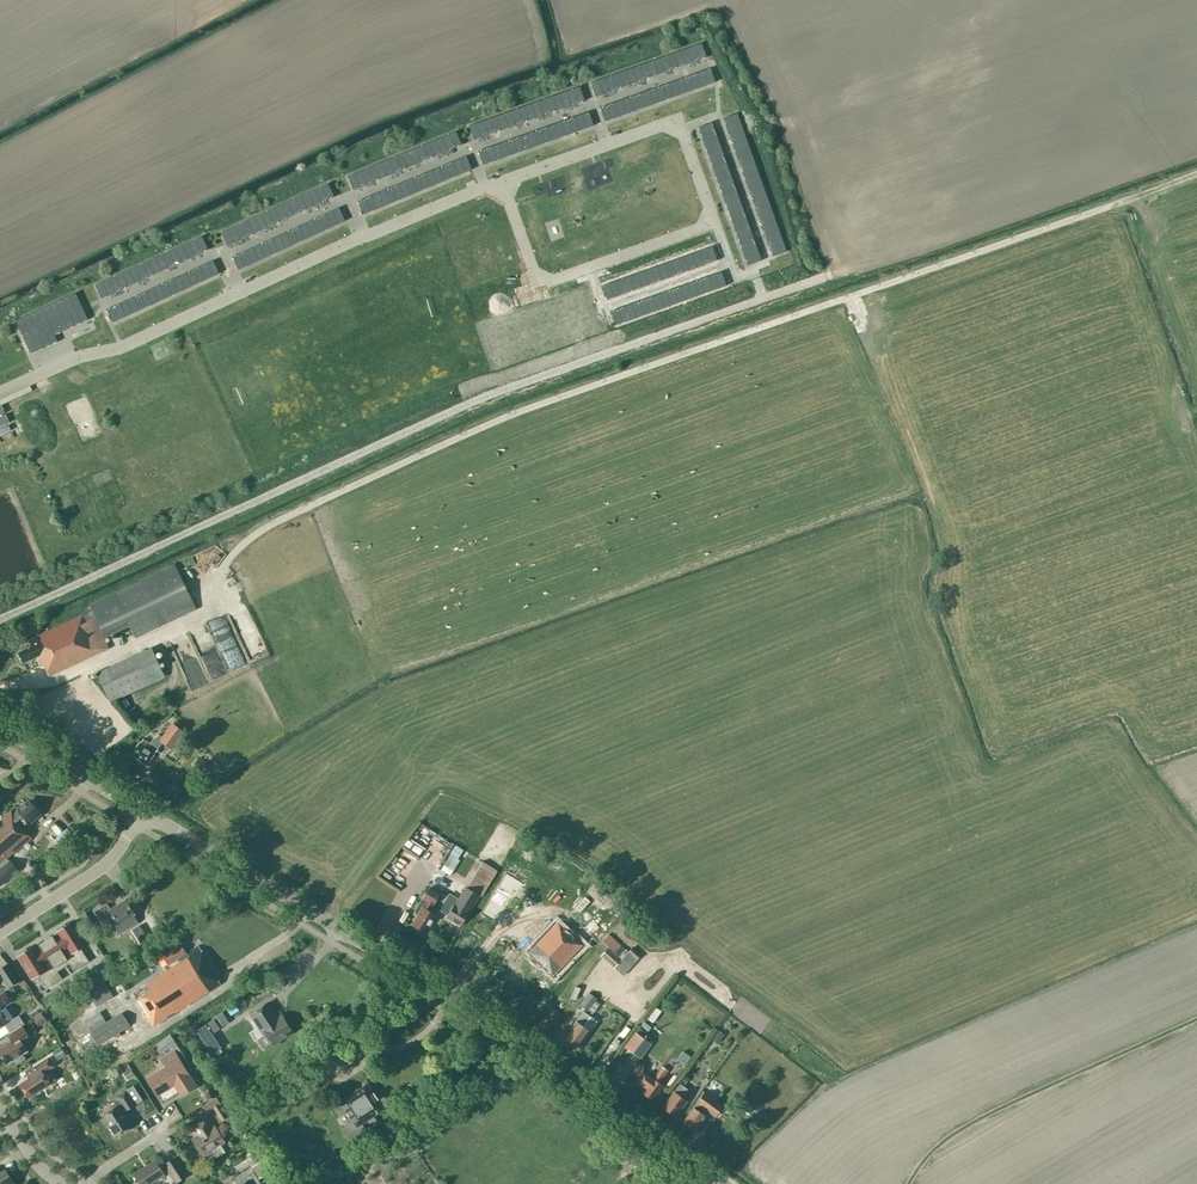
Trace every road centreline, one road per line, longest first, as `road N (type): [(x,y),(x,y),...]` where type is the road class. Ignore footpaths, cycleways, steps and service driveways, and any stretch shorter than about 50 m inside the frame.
road 1 (track): [(1118,201),(644,365),(396,466),(259,532),(219,573),(207,613)]
road 2 (track): [(827,276),(473,402),(0,619)]
road 3 (tertiary): [(723,1183),(460,1002),(144,815)]
road 4 (track): [(1196,1019),(973,1122),(945,1139),(908,1183)]
road 5 (unclassified): [(0,934),(103,867),(144,815)]
road 6 (tertiary): [(144,815),(0,728)]

